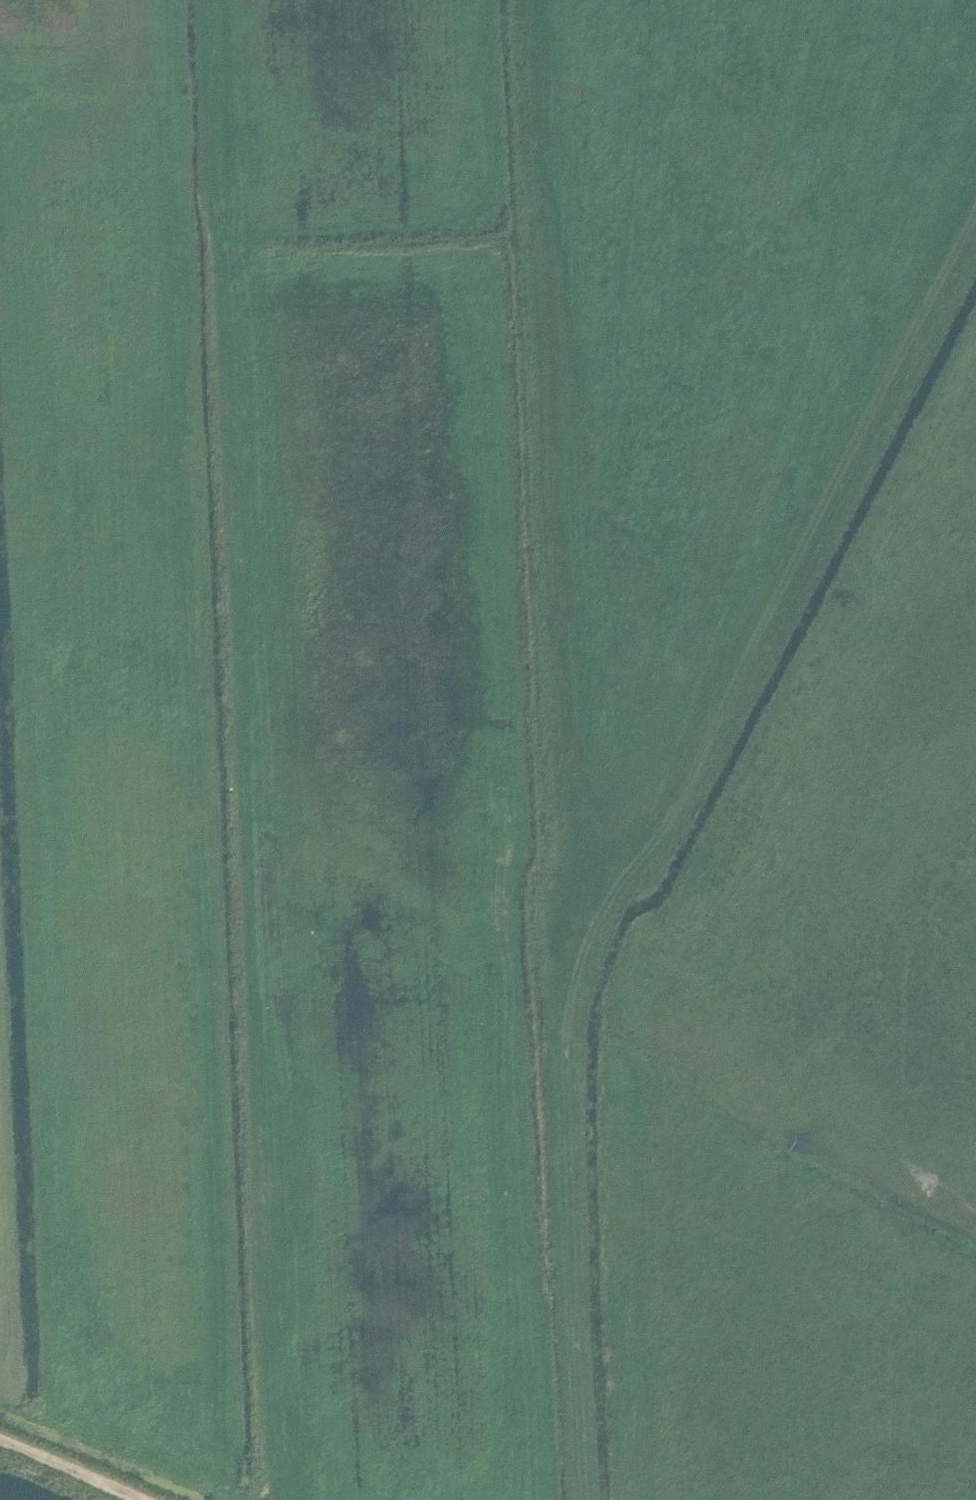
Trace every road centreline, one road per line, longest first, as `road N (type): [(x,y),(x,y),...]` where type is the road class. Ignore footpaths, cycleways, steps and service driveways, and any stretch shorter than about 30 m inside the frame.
road 1 (track): [(0,1441),(137,1499)]

